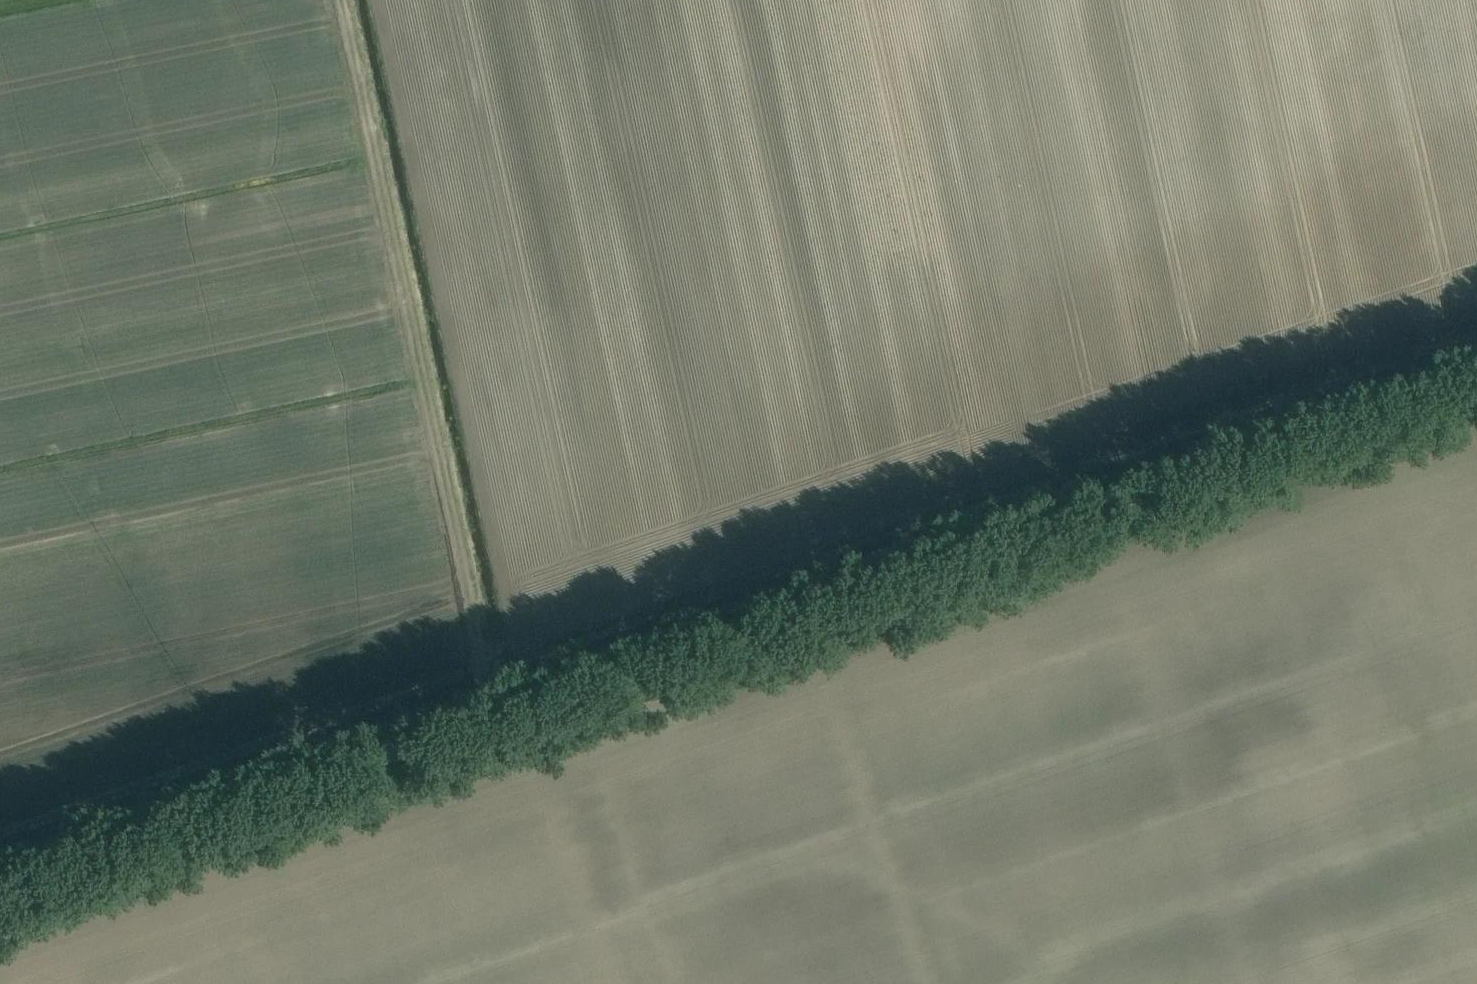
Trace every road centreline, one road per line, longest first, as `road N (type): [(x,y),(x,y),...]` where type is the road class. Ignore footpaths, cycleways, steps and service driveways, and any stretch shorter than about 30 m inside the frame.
road 1 (unclassified): [(0,886),(1476,378)]

